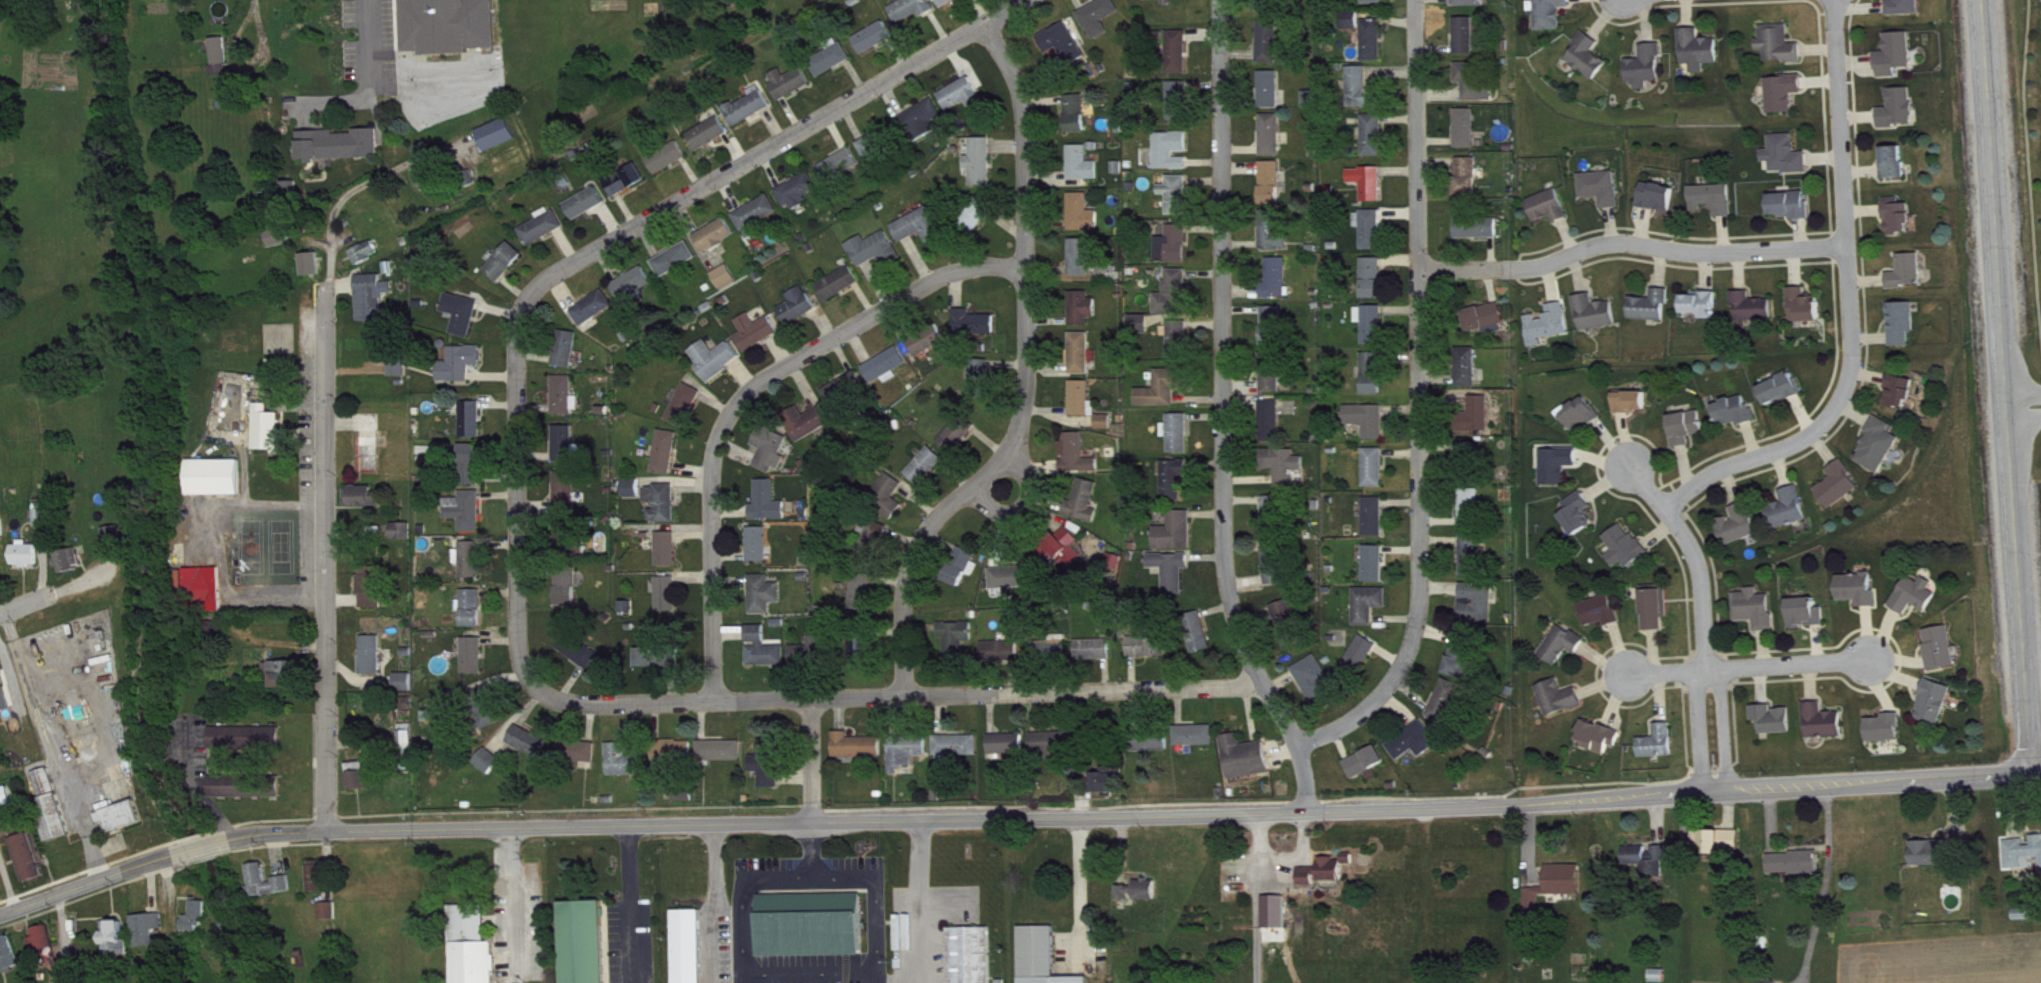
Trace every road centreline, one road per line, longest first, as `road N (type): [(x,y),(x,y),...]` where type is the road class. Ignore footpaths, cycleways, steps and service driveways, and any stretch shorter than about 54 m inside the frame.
road 1 (residential): [(226,839),(326,830),(1309,810),(2040,769)]
road 2 (residential): [(1214,0),(1226,559),(1238,632),(1303,748),(1309,810)]
road 3 (residential): [(1419,0),(1424,599),(1404,670),(1353,722),(1303,748)]
road 4 (residential): [(1978,0),(2036,769)]
road 5 (residential): [(539,691),(569,705),(1265,686)]
road 6 (residential): [(979,30),(1013,71),(1023,117),(1024,407),(1012,449),(922,535),(904,589),(904,695)]
road 7 (residential): [(1023,268),(939,277),(760,385),(724,432),(713,477),(719,700)]
road 8 (residential): [(532,303),(567,268),(1028,0)]
road 9 (residential): [(324,283),(326,830)]
road 10 (residential): [(1832,0),(1852,360),(1842,400),(1808,440)]
road 11 (residential): [(532,303),(517,353),(519,653),(539,691)]
road 12 (residential): [(1635,461),(1688,536),(1702,579),(1712,788)]
road 13 (residential): [(1418,273),(1531,269),(1611,247),(1681,253)]
road 14 (residential): [(1635,677),(1869,665)]
road 15 (residential): [(0,918),(177,855)]
road 16 (residential): [(1681,253),(1847,248)]
road 17 (residential): [(1808,440),(1721,468),(1670,509)]
road 18 (residential): [(814,698),(815,825)]

